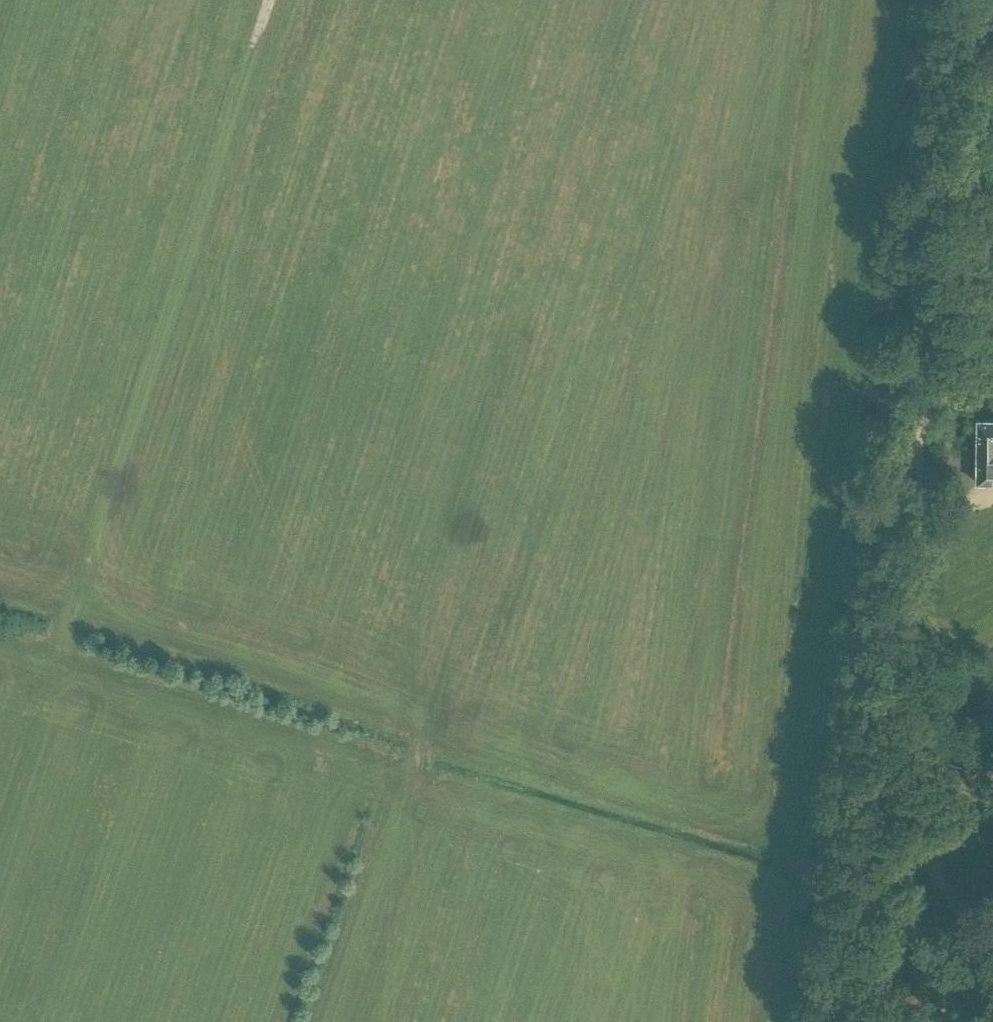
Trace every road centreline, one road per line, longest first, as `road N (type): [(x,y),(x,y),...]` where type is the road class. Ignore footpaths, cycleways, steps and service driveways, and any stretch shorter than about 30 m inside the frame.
road 1 (track): [(992,996),(974,942),(908,814),(897,767),(903,659),(939,527),(918,470),(941,366),(927,232),(985,124),(982,0)]

